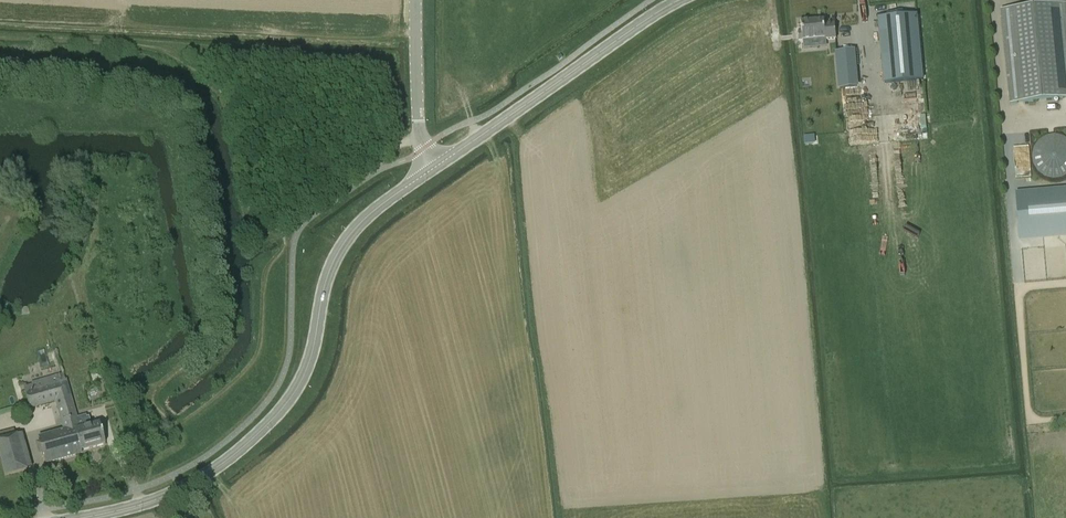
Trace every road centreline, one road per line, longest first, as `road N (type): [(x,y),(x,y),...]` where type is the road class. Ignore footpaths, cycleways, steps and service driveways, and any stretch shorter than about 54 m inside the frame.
road 1 (secondary): [(80,517),(182,488),(265,426),(304,374),(327,276),(344,241),(434,167)]
road 2 (secondary): [(434,167),(678,0)]
road 3 (unclassified): [(434,167),(419,136),(416,0)]

